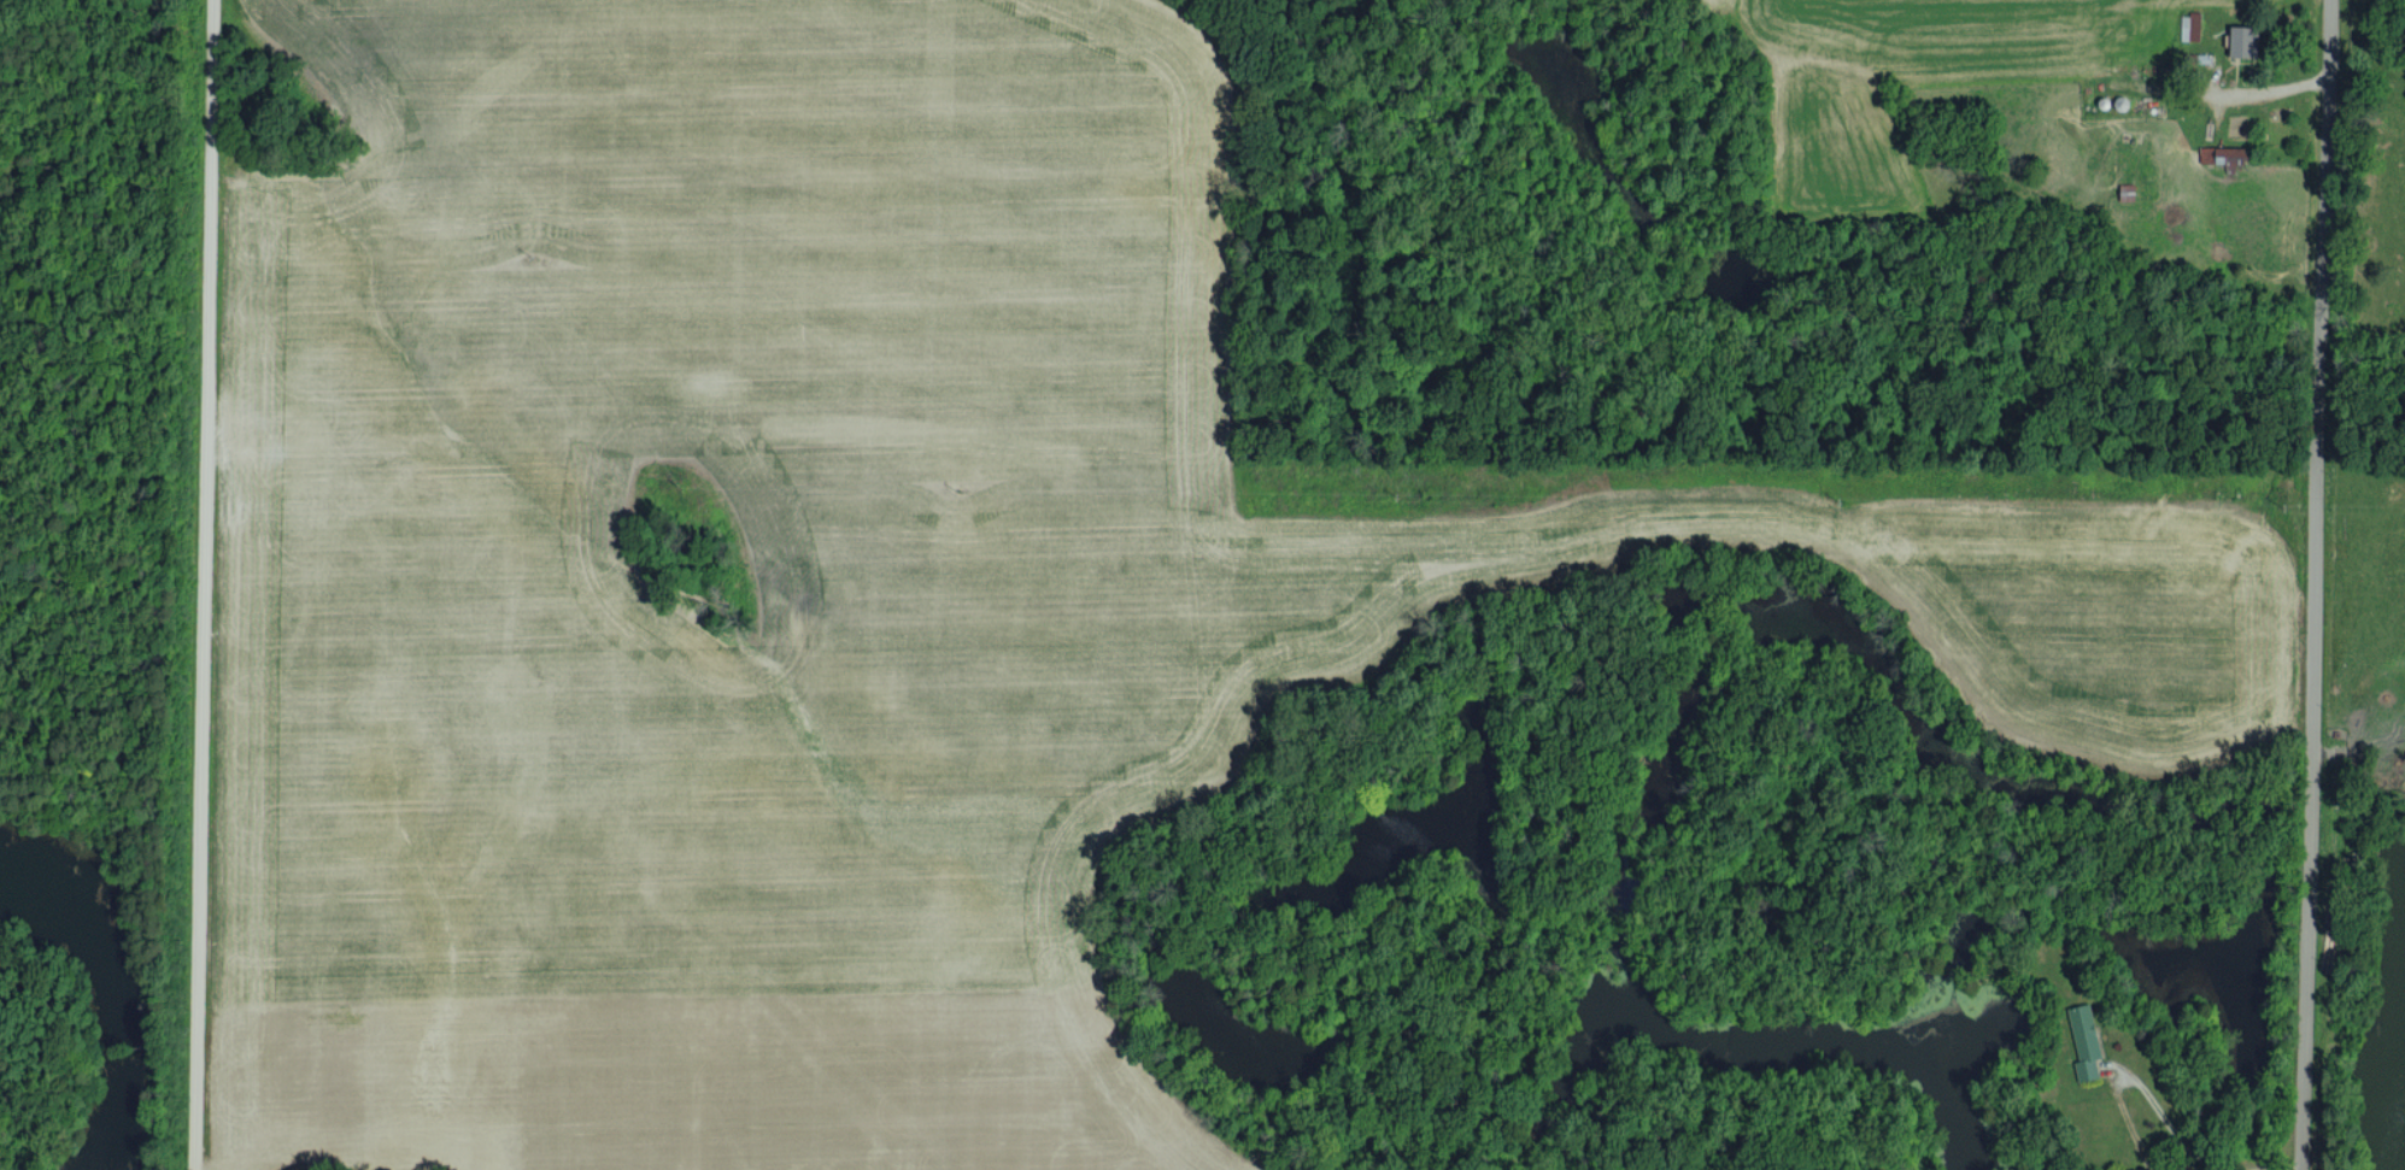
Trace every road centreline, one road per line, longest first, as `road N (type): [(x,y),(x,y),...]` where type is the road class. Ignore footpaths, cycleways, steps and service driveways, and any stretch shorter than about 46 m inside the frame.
road 1 (residential): [(2296,1169),(2322,0)]
road 2 (residential): [(193,1169),(213,0)]

